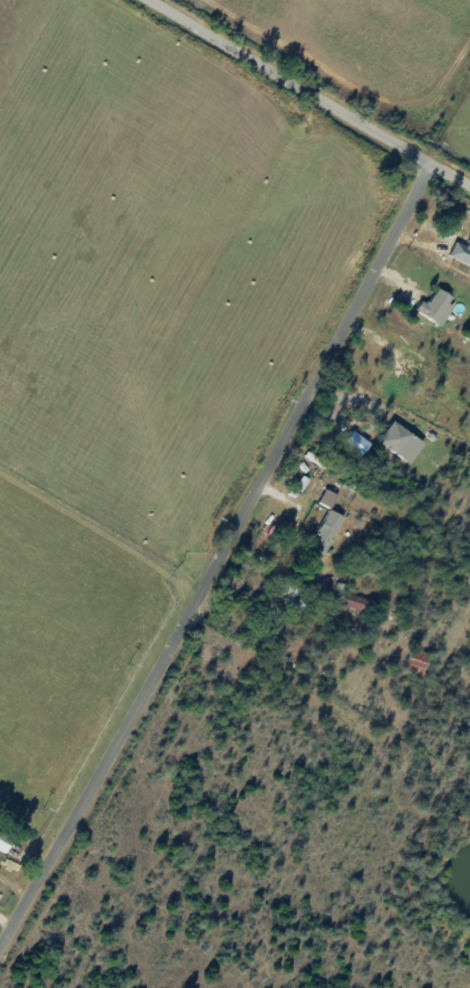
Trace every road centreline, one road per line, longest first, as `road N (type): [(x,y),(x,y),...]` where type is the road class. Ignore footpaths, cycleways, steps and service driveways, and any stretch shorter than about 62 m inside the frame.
road 1 (residential): [(0,944),(429,167)]
road 2 (residential): [(469,189),(135,0)]

